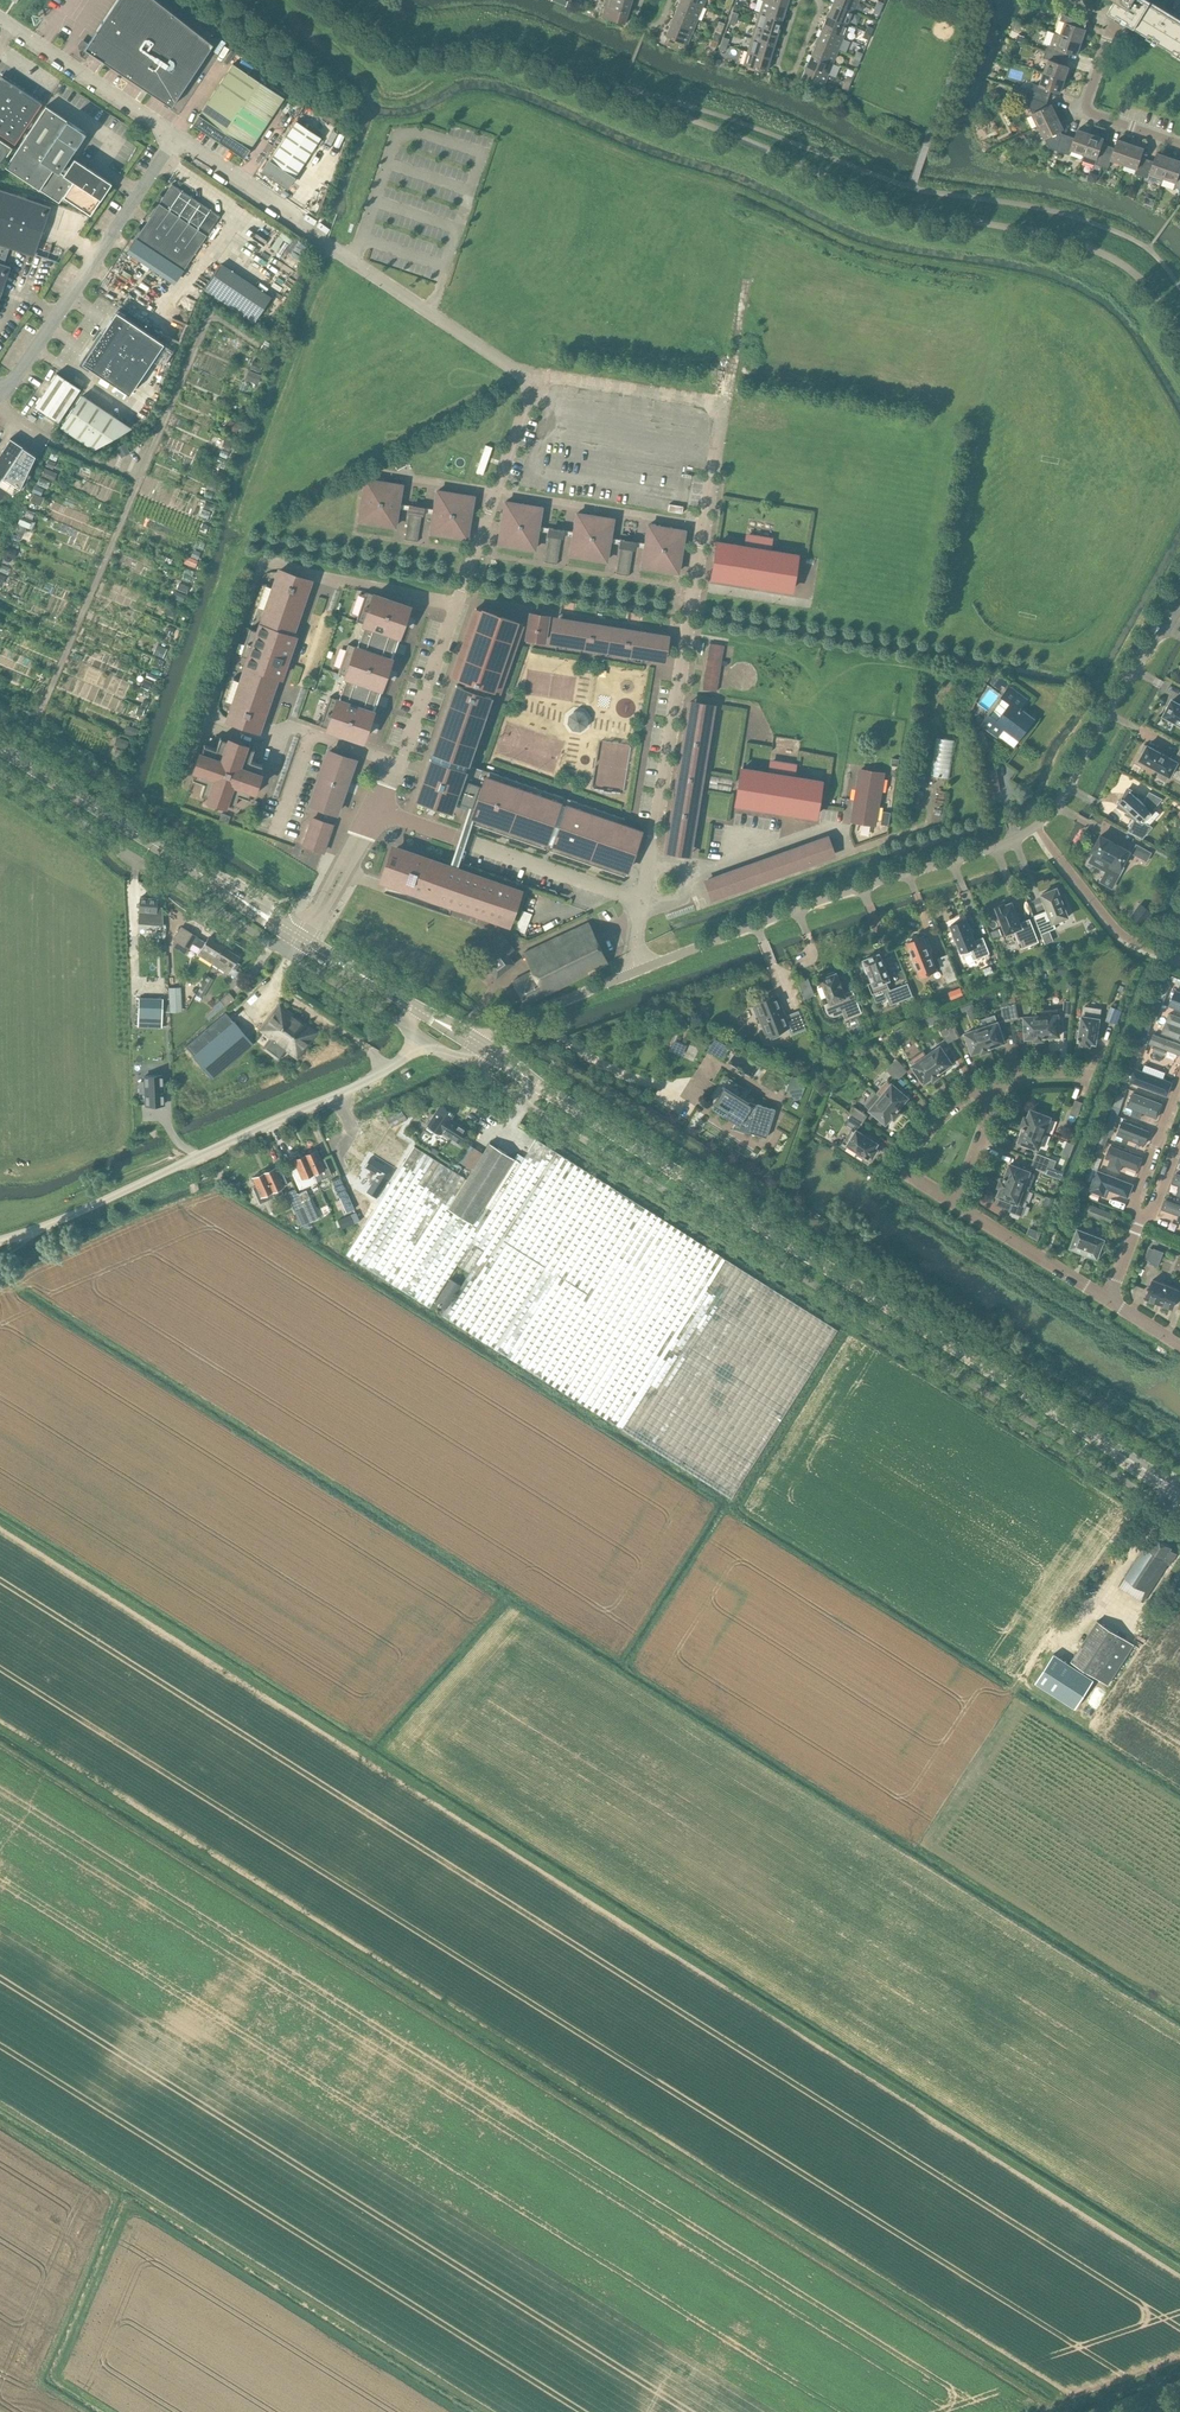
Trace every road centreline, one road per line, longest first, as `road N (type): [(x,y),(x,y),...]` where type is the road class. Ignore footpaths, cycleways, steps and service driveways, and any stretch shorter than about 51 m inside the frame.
road 1 (unclassified): [(484,1047),(634,971),(1037,826),(1146,646),(1179,607)]
road 2 (secondary): [(1179,1492),(484,1047)]
road 3 (secondary): [(417,1008),(0,747)]
road 4 (unclassified): [(405,1027),(0,774)]
road 5 (residential): [(0,1241),(363,1082),(424,1039)]
road 6 (unclassified): [(0,399),(177,137)]
road 7 (residential): [(1179,144),(1084,109),(1129,0)]
road 8 (unclassified): [(177,137),(0,22)]
road 9 (residential): [(956,1204),(909,1175),(912,1152),(939,1116),(1001,1080)]
road 10 (residential): [(1107,1301),(956,1204)]
road 11 (unclassified): [(314,231),(177,137)]
road 12 (residential): [(1179,1082),(1135,1203),(1141,1212)]
road 13 (residential): [(956,1204),(1001,1080)]

